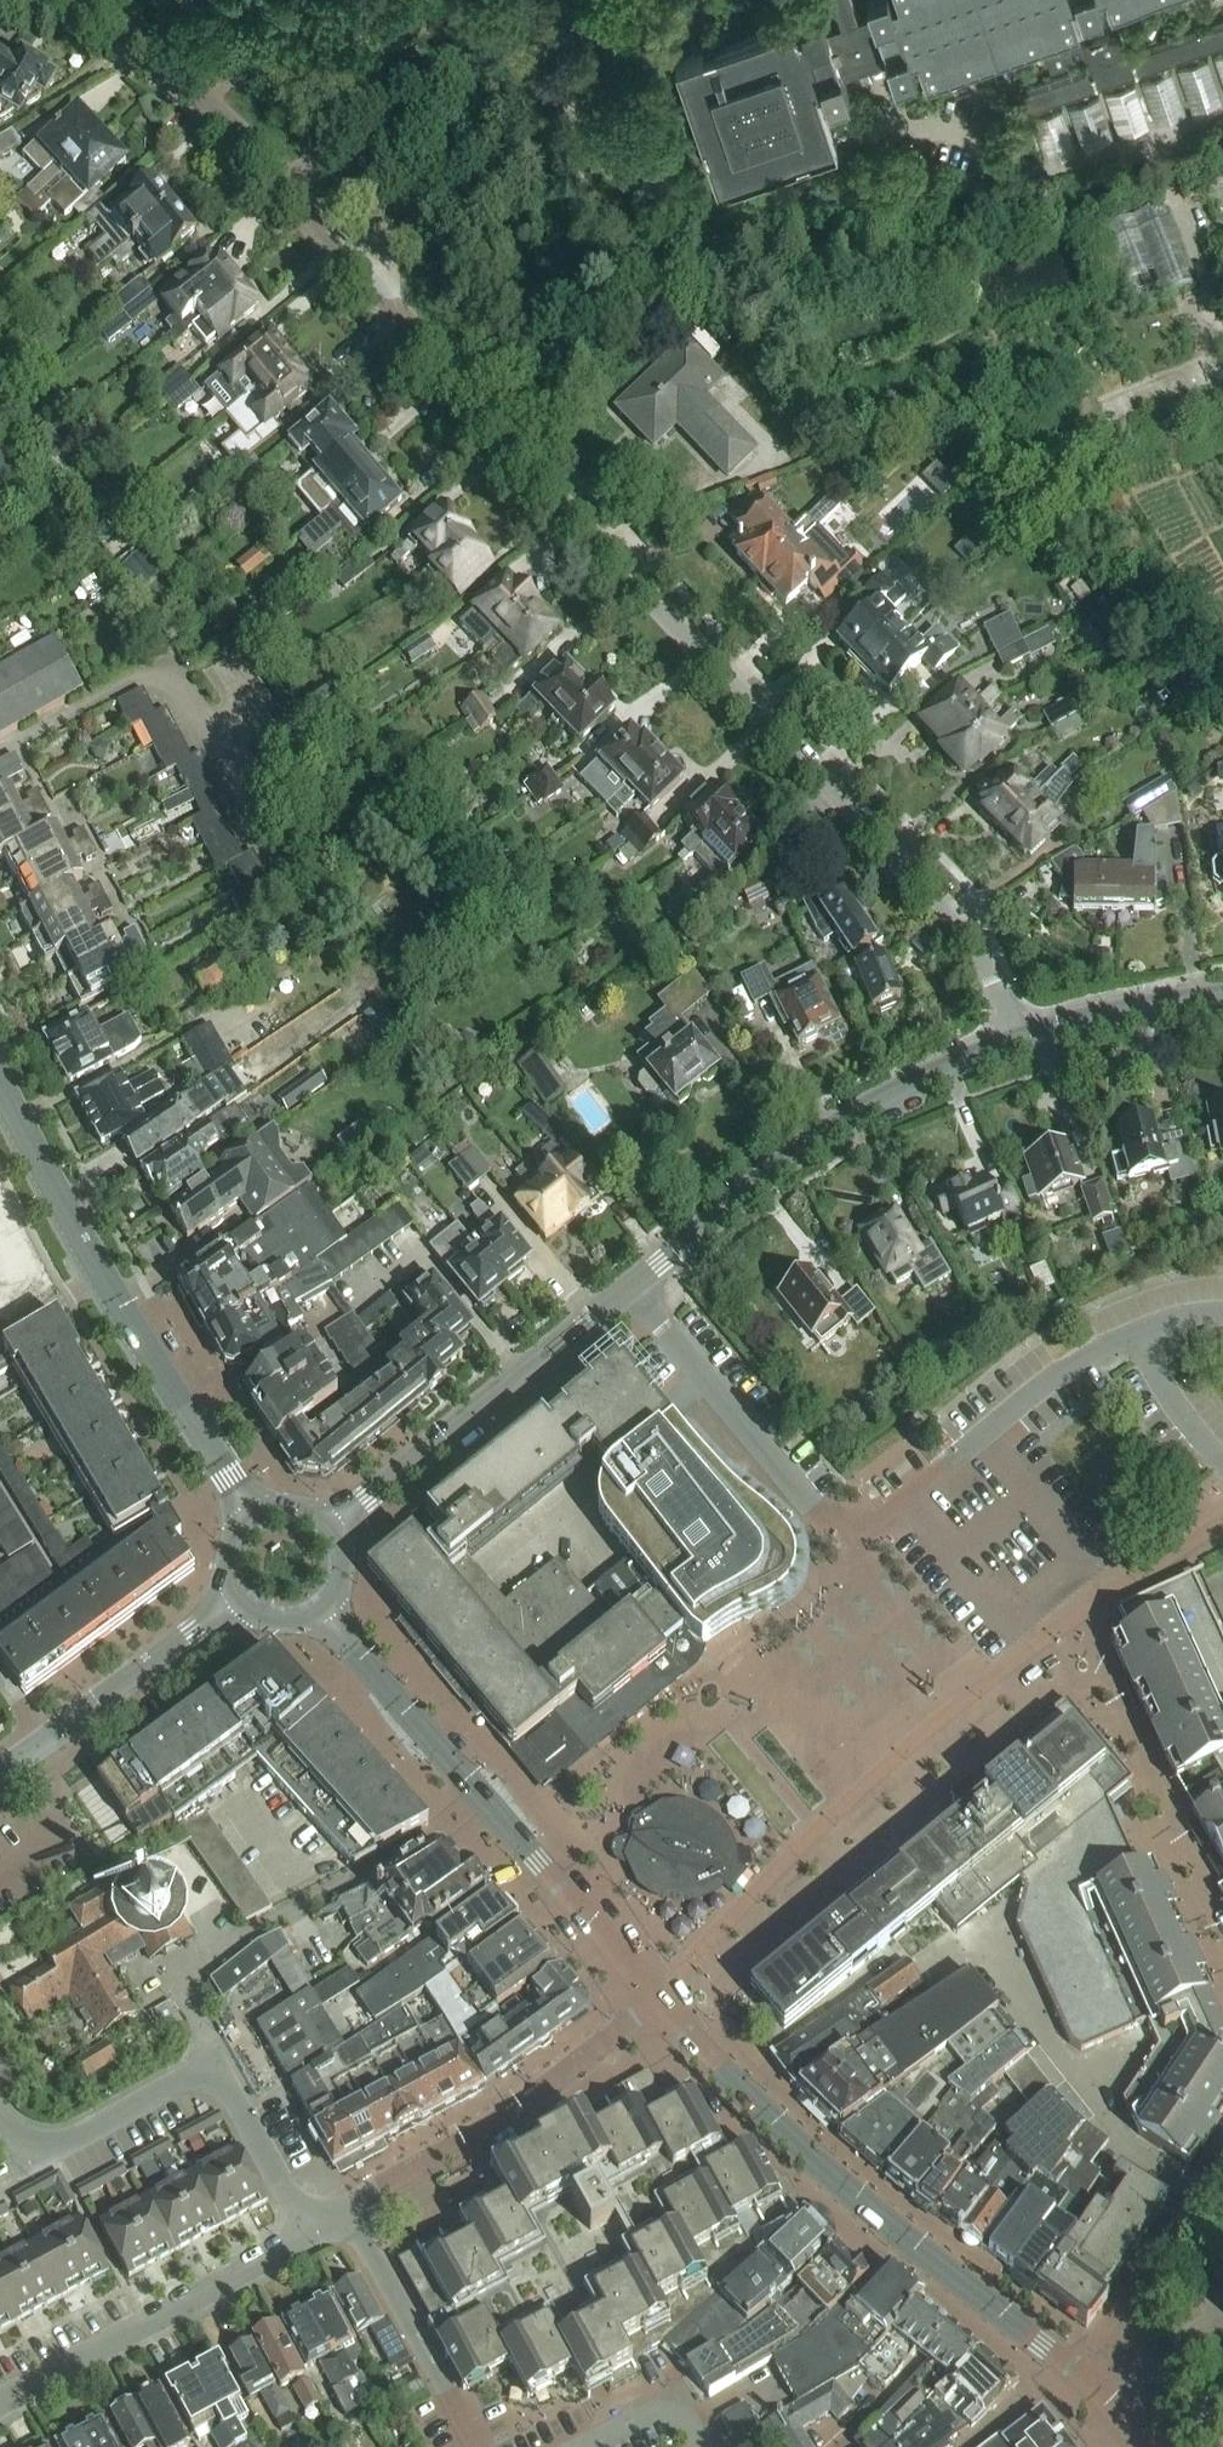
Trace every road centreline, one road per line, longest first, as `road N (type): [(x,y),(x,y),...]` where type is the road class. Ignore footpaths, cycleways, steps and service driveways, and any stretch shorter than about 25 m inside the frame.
road 1 (residential): [(1018,1044),(962,917),(207,102),(65,0)]
road 2 (secondary): [(1135,2446),(1073,2370),(822,2173),(655,1999)]
road 3 (secondary): [(655,1999),(321,1614)]
road 4 (secondary): [(255,1517),(100,1283),(0,1093)]
road 5 (tertiary): [(1018,1044),(837,1122),(633,1286)]
road 6 (residential): [(312,2239),(212,2068),(63,2148),(29,2144),(0,2123)]
road 7 (tertiary): [(633,1286),(332,1532)]
road 8 (residential): [(346,2214),(509,2116),(655,1999)]
road 9 (residential): [(0,2411),(312,2239)]
road 10 (residential): [(846,1531),(871,1526),(1044,1385),(1133,1335)]
road 11 (residential): [(846,1531),(811,1508),(633,1286)]
road 12 (tertiary): [(0,1768),(238,1604)]
road 13 (residential): [(475,2446),(346,2214)]
road 14 (tertiary): [(1018,1044),(1222,1002)]
road 15 (residential): [(1133,1335),(1222,1465)]

